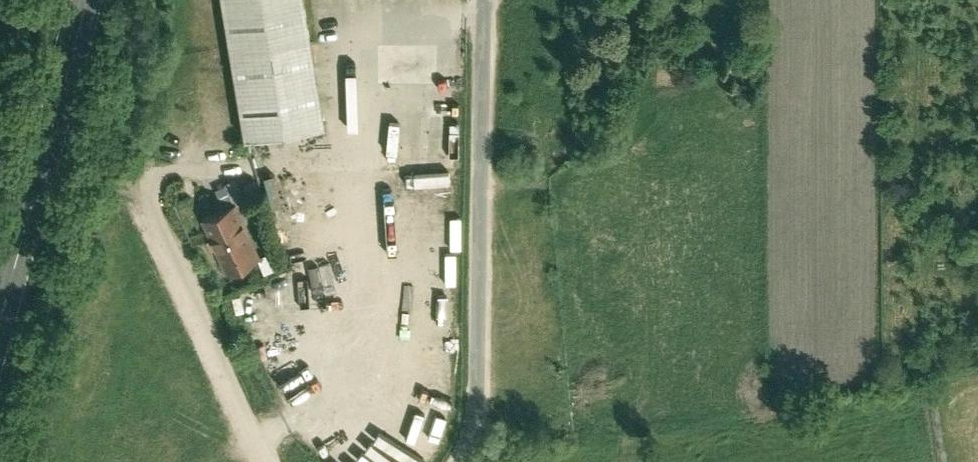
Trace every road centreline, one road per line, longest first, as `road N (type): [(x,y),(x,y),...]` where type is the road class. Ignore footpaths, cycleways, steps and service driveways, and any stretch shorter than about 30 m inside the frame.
road 1 (unclassified): [(455,461),(476,402),(487,0)]
road 2 (primary): [(0,305),(82,0)]

